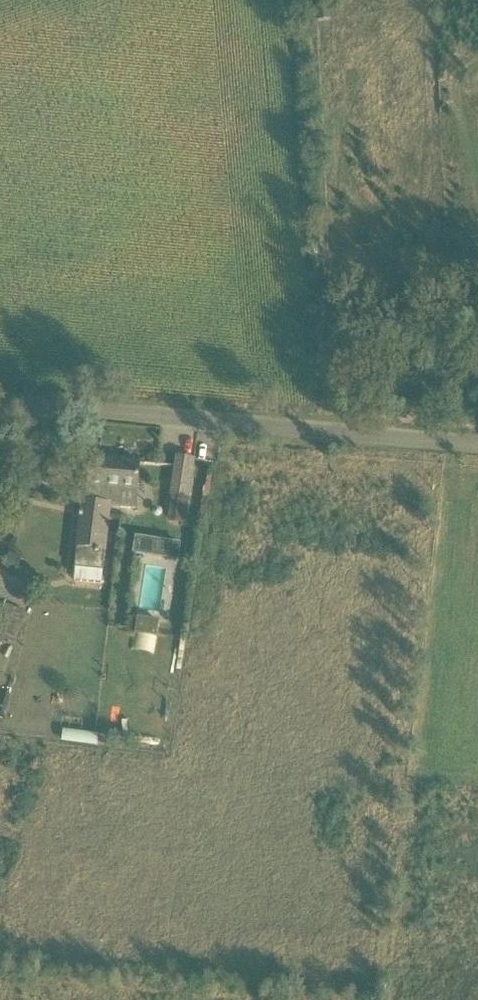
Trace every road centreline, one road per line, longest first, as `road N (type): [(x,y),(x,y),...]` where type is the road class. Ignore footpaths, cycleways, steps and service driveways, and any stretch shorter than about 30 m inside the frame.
road 1 (unclassified): [(477,444),(44,405)]

